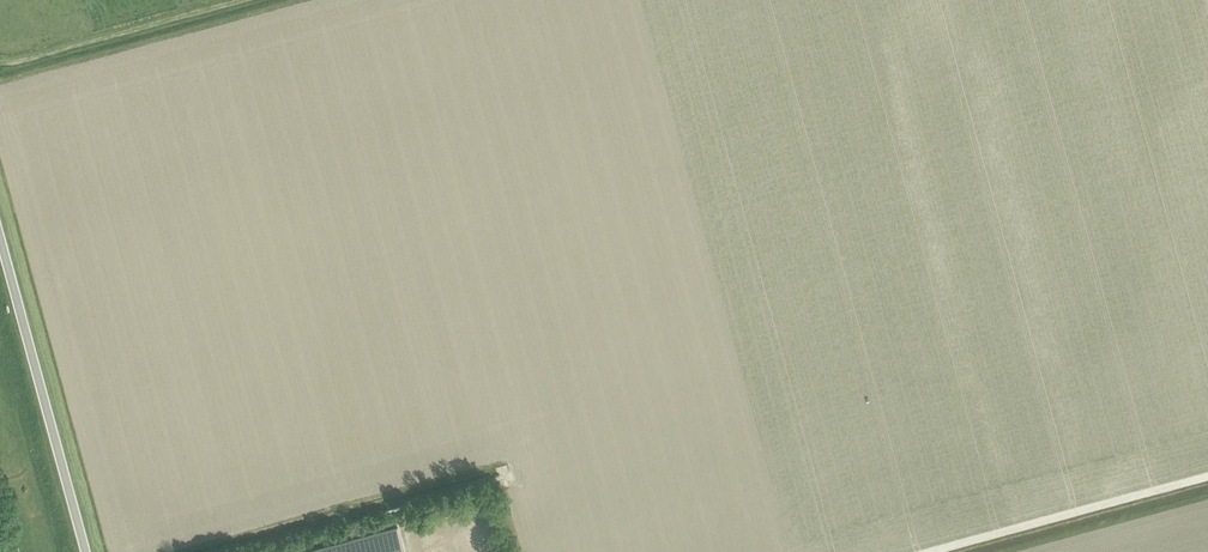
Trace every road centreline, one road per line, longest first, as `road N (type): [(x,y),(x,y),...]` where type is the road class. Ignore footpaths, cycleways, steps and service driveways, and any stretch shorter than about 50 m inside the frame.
road 1 (tertiary): [(84,551),(0,247)]

